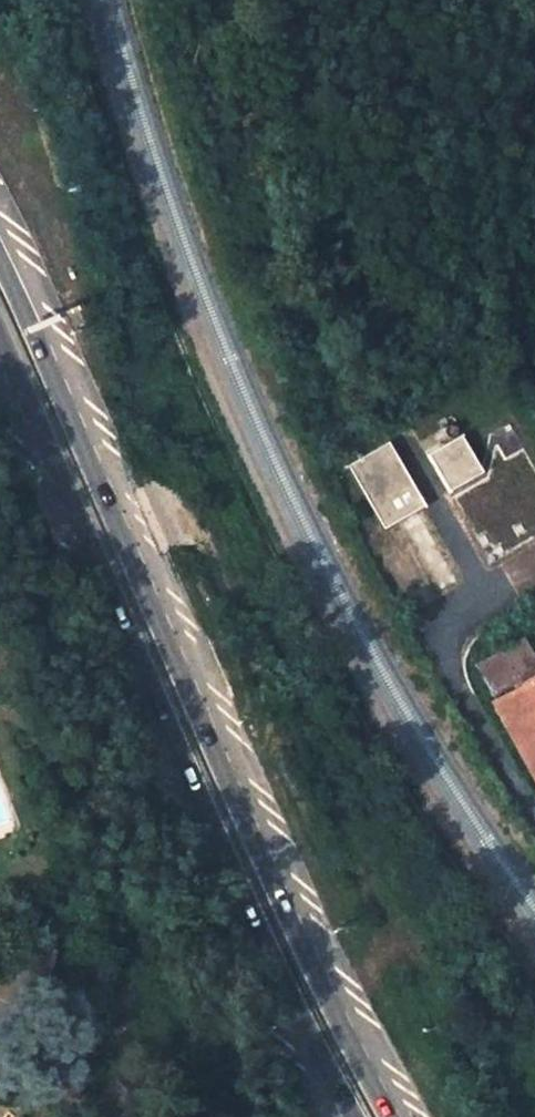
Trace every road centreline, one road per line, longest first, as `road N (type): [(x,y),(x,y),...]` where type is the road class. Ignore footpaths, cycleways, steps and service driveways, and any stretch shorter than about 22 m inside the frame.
road 1 (primary): [(409,1116),(334,979),(208,706),(96,428),(0,225)]
road 2 (primary): [(0,315),(369,1116)]
road 3 (residential): [(418,468),(484,588),(429,622),(462,698),(534,823)]

